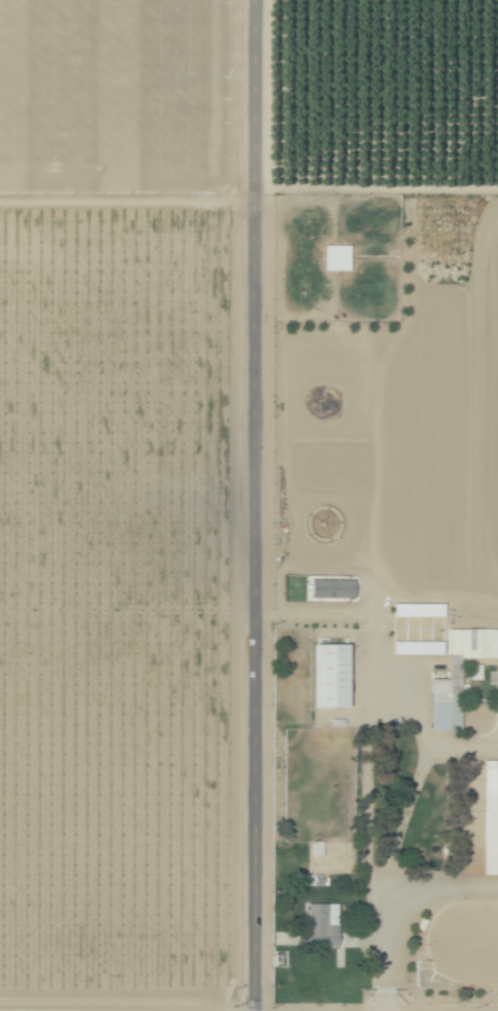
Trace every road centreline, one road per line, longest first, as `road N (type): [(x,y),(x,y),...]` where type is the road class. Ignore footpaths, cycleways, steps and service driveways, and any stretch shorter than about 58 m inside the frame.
road 1 (tertiary): [(255,1010),(256,0)]
road 2 (track): [(497,189),(256,187)]

